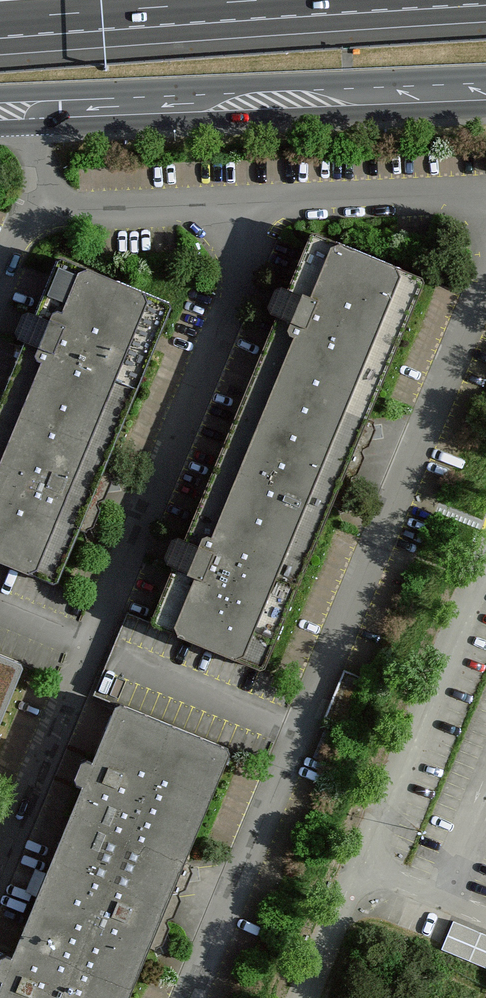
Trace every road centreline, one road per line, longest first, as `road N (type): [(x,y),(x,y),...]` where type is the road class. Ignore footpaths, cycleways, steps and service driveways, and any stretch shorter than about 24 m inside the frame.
road 1 (primary): [(0,112),(485,91)]
road 2 (residential): [(485,565),(302,997)]
road 3 (motorway): [(0,20),(268,0)]

